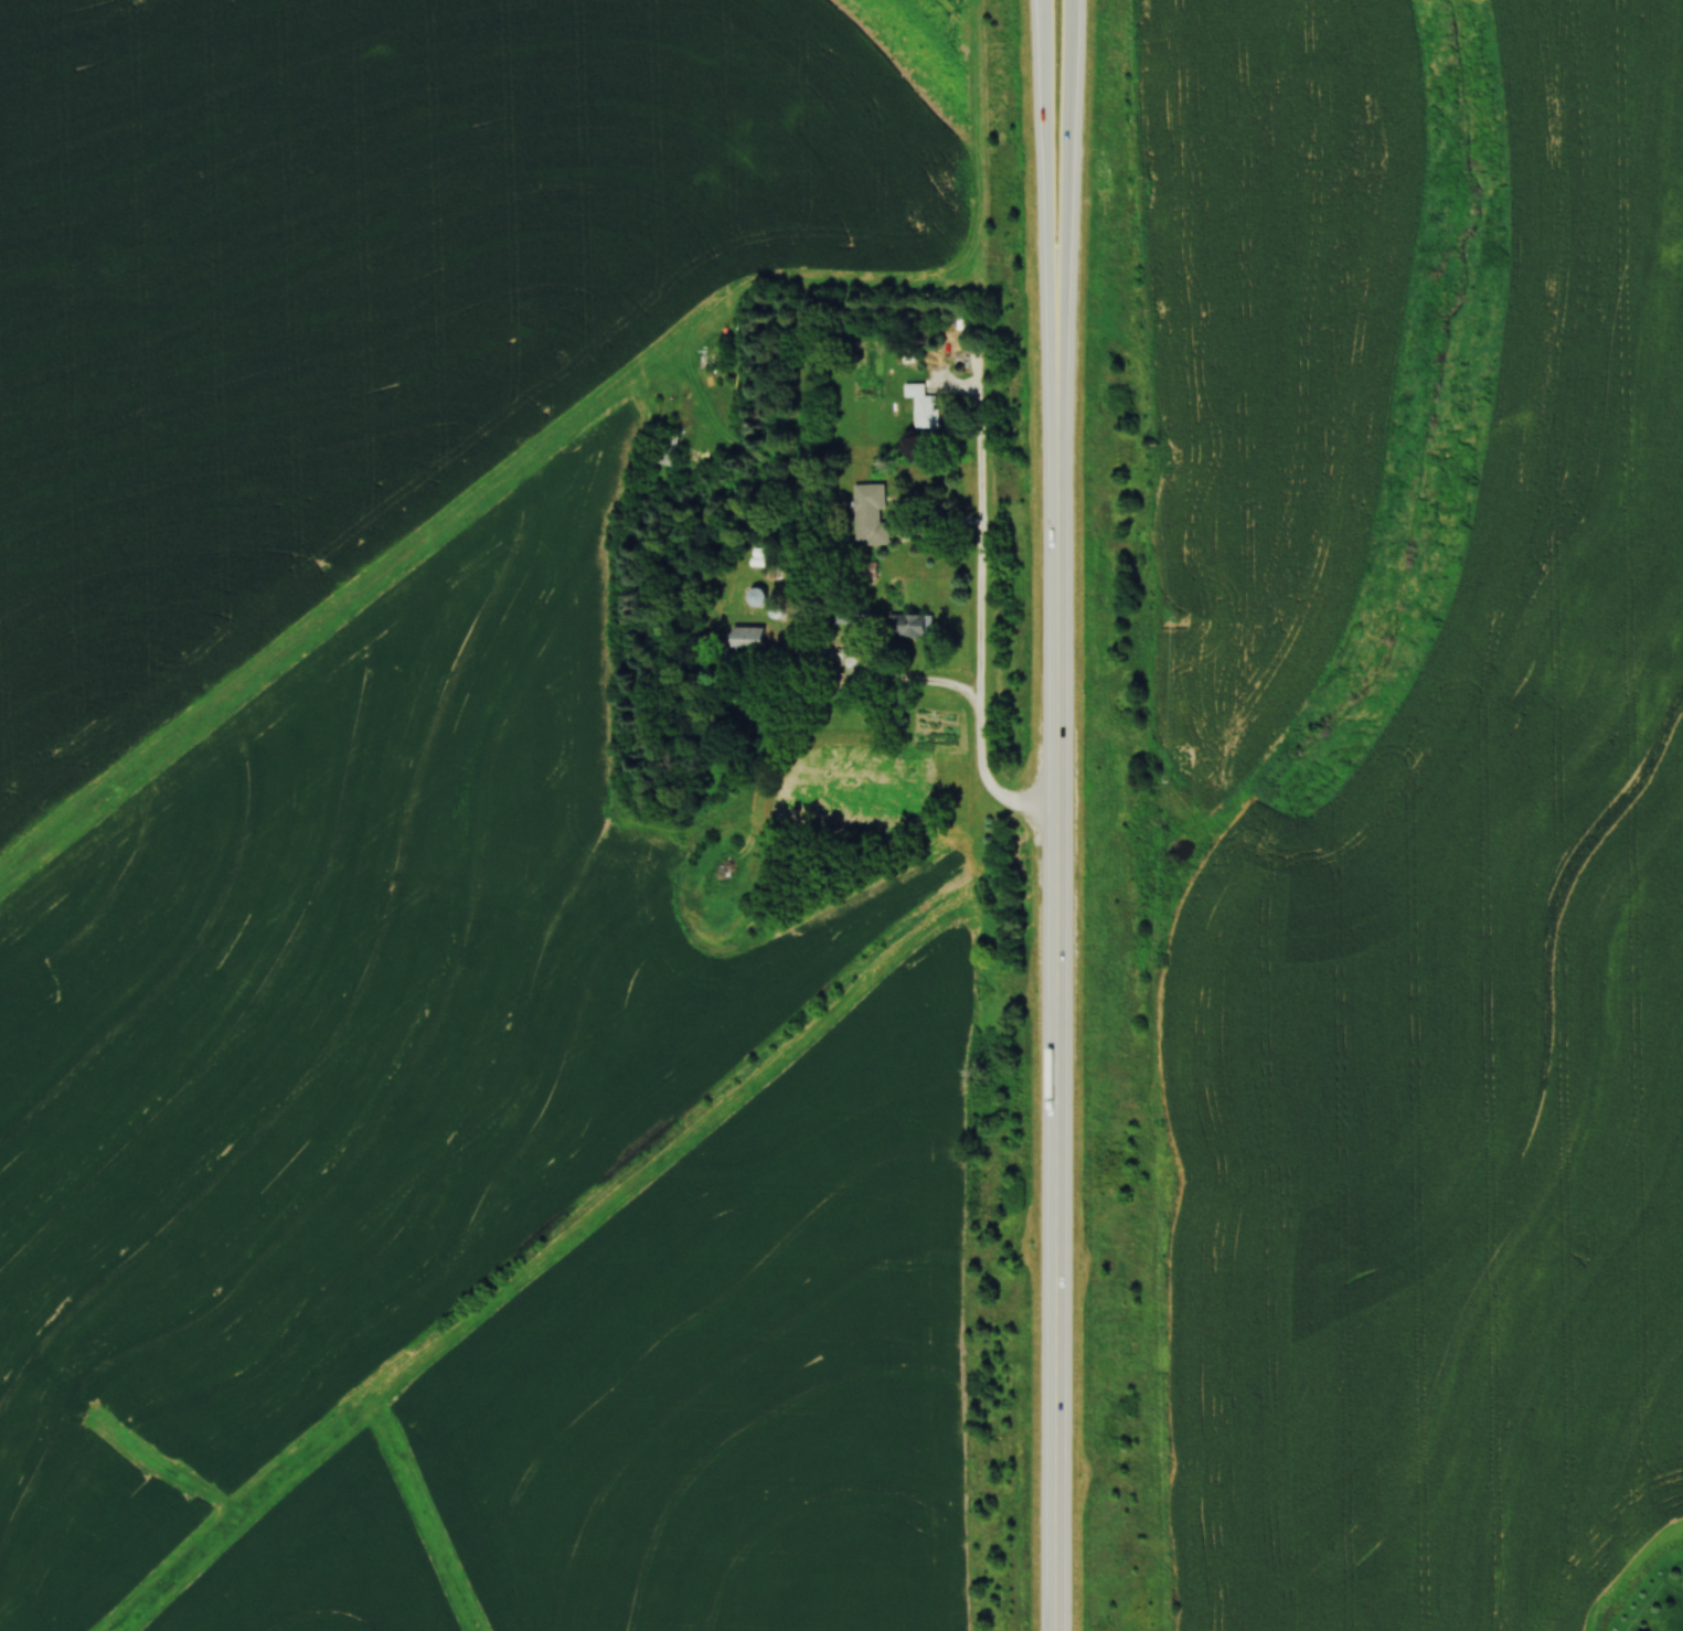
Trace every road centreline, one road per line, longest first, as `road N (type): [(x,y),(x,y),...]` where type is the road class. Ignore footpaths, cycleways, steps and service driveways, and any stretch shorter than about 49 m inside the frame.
road 1 (trunk): [(1057,1630),(1059,271)]
road 2 (trunk): [(1048,0),(1059,271)]
road 3 (trunk): [(1059,271),(1066,0)]

